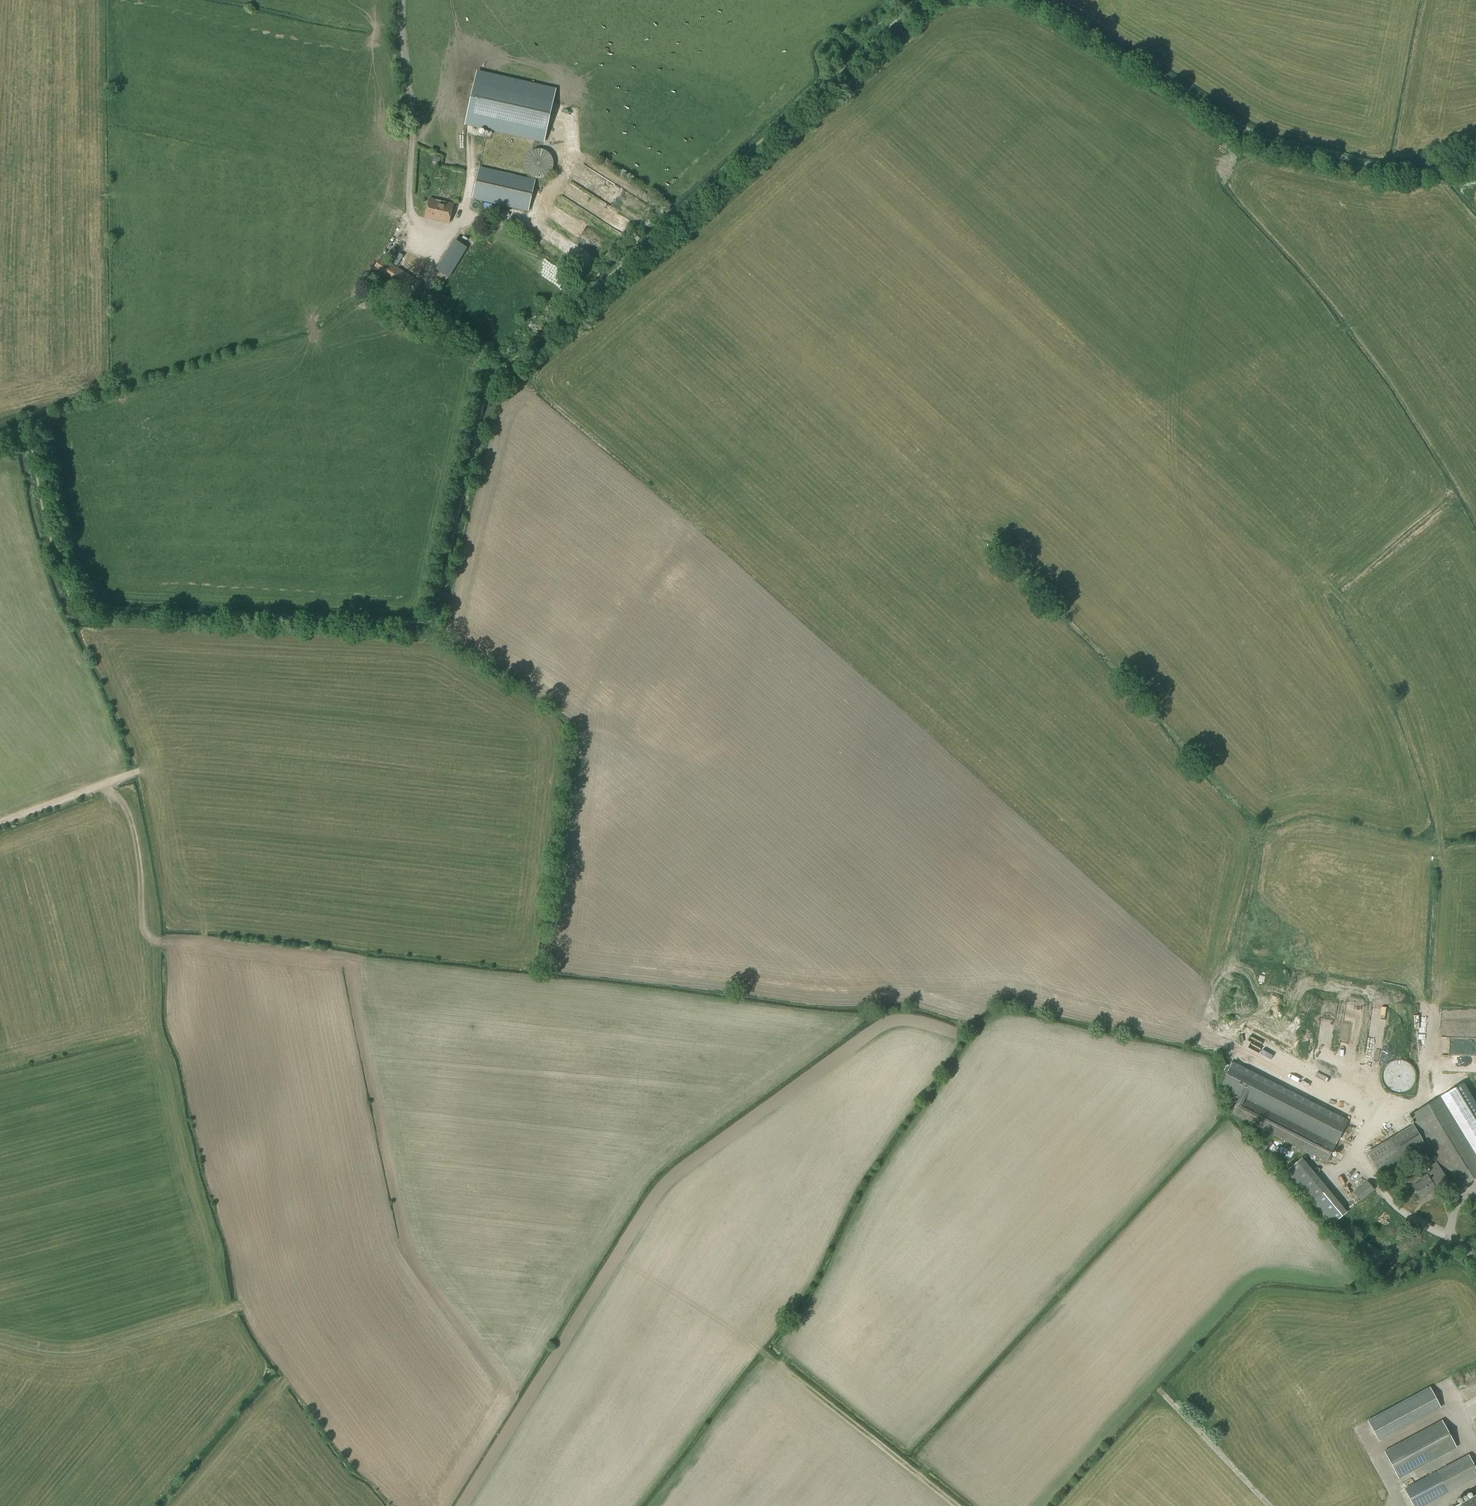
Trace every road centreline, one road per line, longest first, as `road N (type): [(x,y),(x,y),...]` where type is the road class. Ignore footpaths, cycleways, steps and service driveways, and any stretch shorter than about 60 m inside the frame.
road 1 (track): [(1258,838),(1222,1039),(1237,1060),(1270,1073),(1309,1060),(1358,1068),(1380,1100),(1358,1150)]

